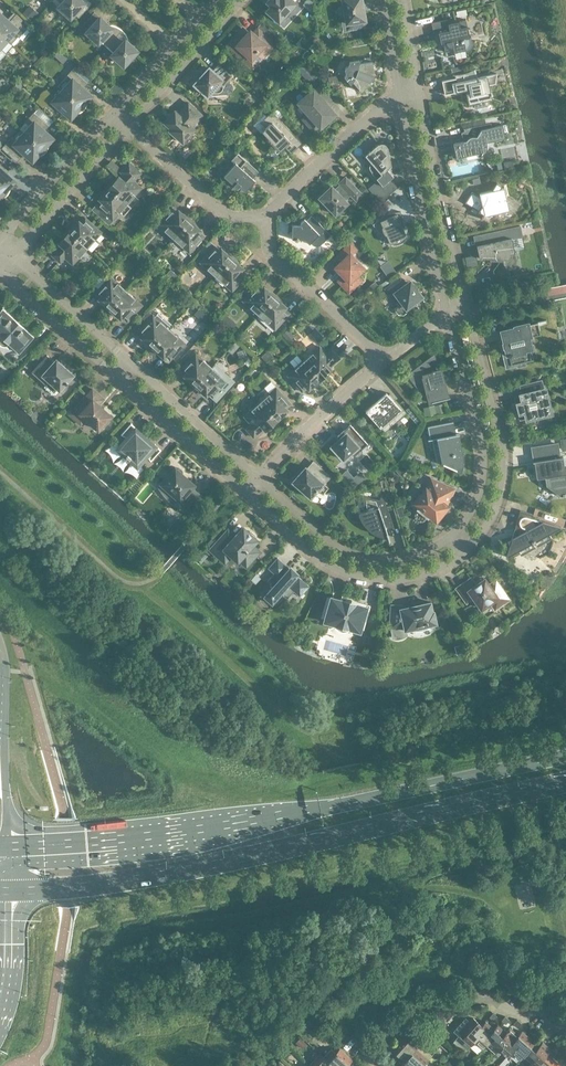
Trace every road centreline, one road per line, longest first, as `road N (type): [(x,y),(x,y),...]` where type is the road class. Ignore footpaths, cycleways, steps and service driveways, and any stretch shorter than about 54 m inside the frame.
road 1 (trunk): [(9,891),(182,874),(565,784)]
road 2 (trunk): [(565,758),(193,835),(9,846)]
road 3 (residential): [(246,494),(349,575),(408,579),(466,549)]
road 4 (residential): [(466,549),(493,514),(504,462),(468,309)]
road 5 (residential): [(565,1034),(513,999),(414,1007),(373,1051),(370,1065)]
road 6 (residential): [(448,317),(484,450),(477,498),(452,536)]
road 7 (residential): [(452,536),(411,558),(354,555),(258,479)]
road 8 (residential): [(400,99),(448,317)]
road 9 (residential): [(468,309),(420,96)]
road 10 (residential): [(385,359),(269,253),(264,220)]
road 11 (residential): [(264,220),(400,99)]
road 12 (residential): [(258,479),(385,359)]
road 13 (residential): [(117,378),(246,494)]
road 14 (residential): [(258,479),(130,362)]
road 15 (residential): [(264,220),(230,219),(127,127)]
road 16 (residential): [(127,127),(241,0)]
road 17 (residential): [(18,253),(127,127)]
road 18 (residential): [(4,265),(14,285),(117,378)]
road 19 (residential): [(113,114),(7,235)]
road 20 (residential): [(130,362),(18,253)]
road 21 (secondary): [(0,1011),(9,891)]

